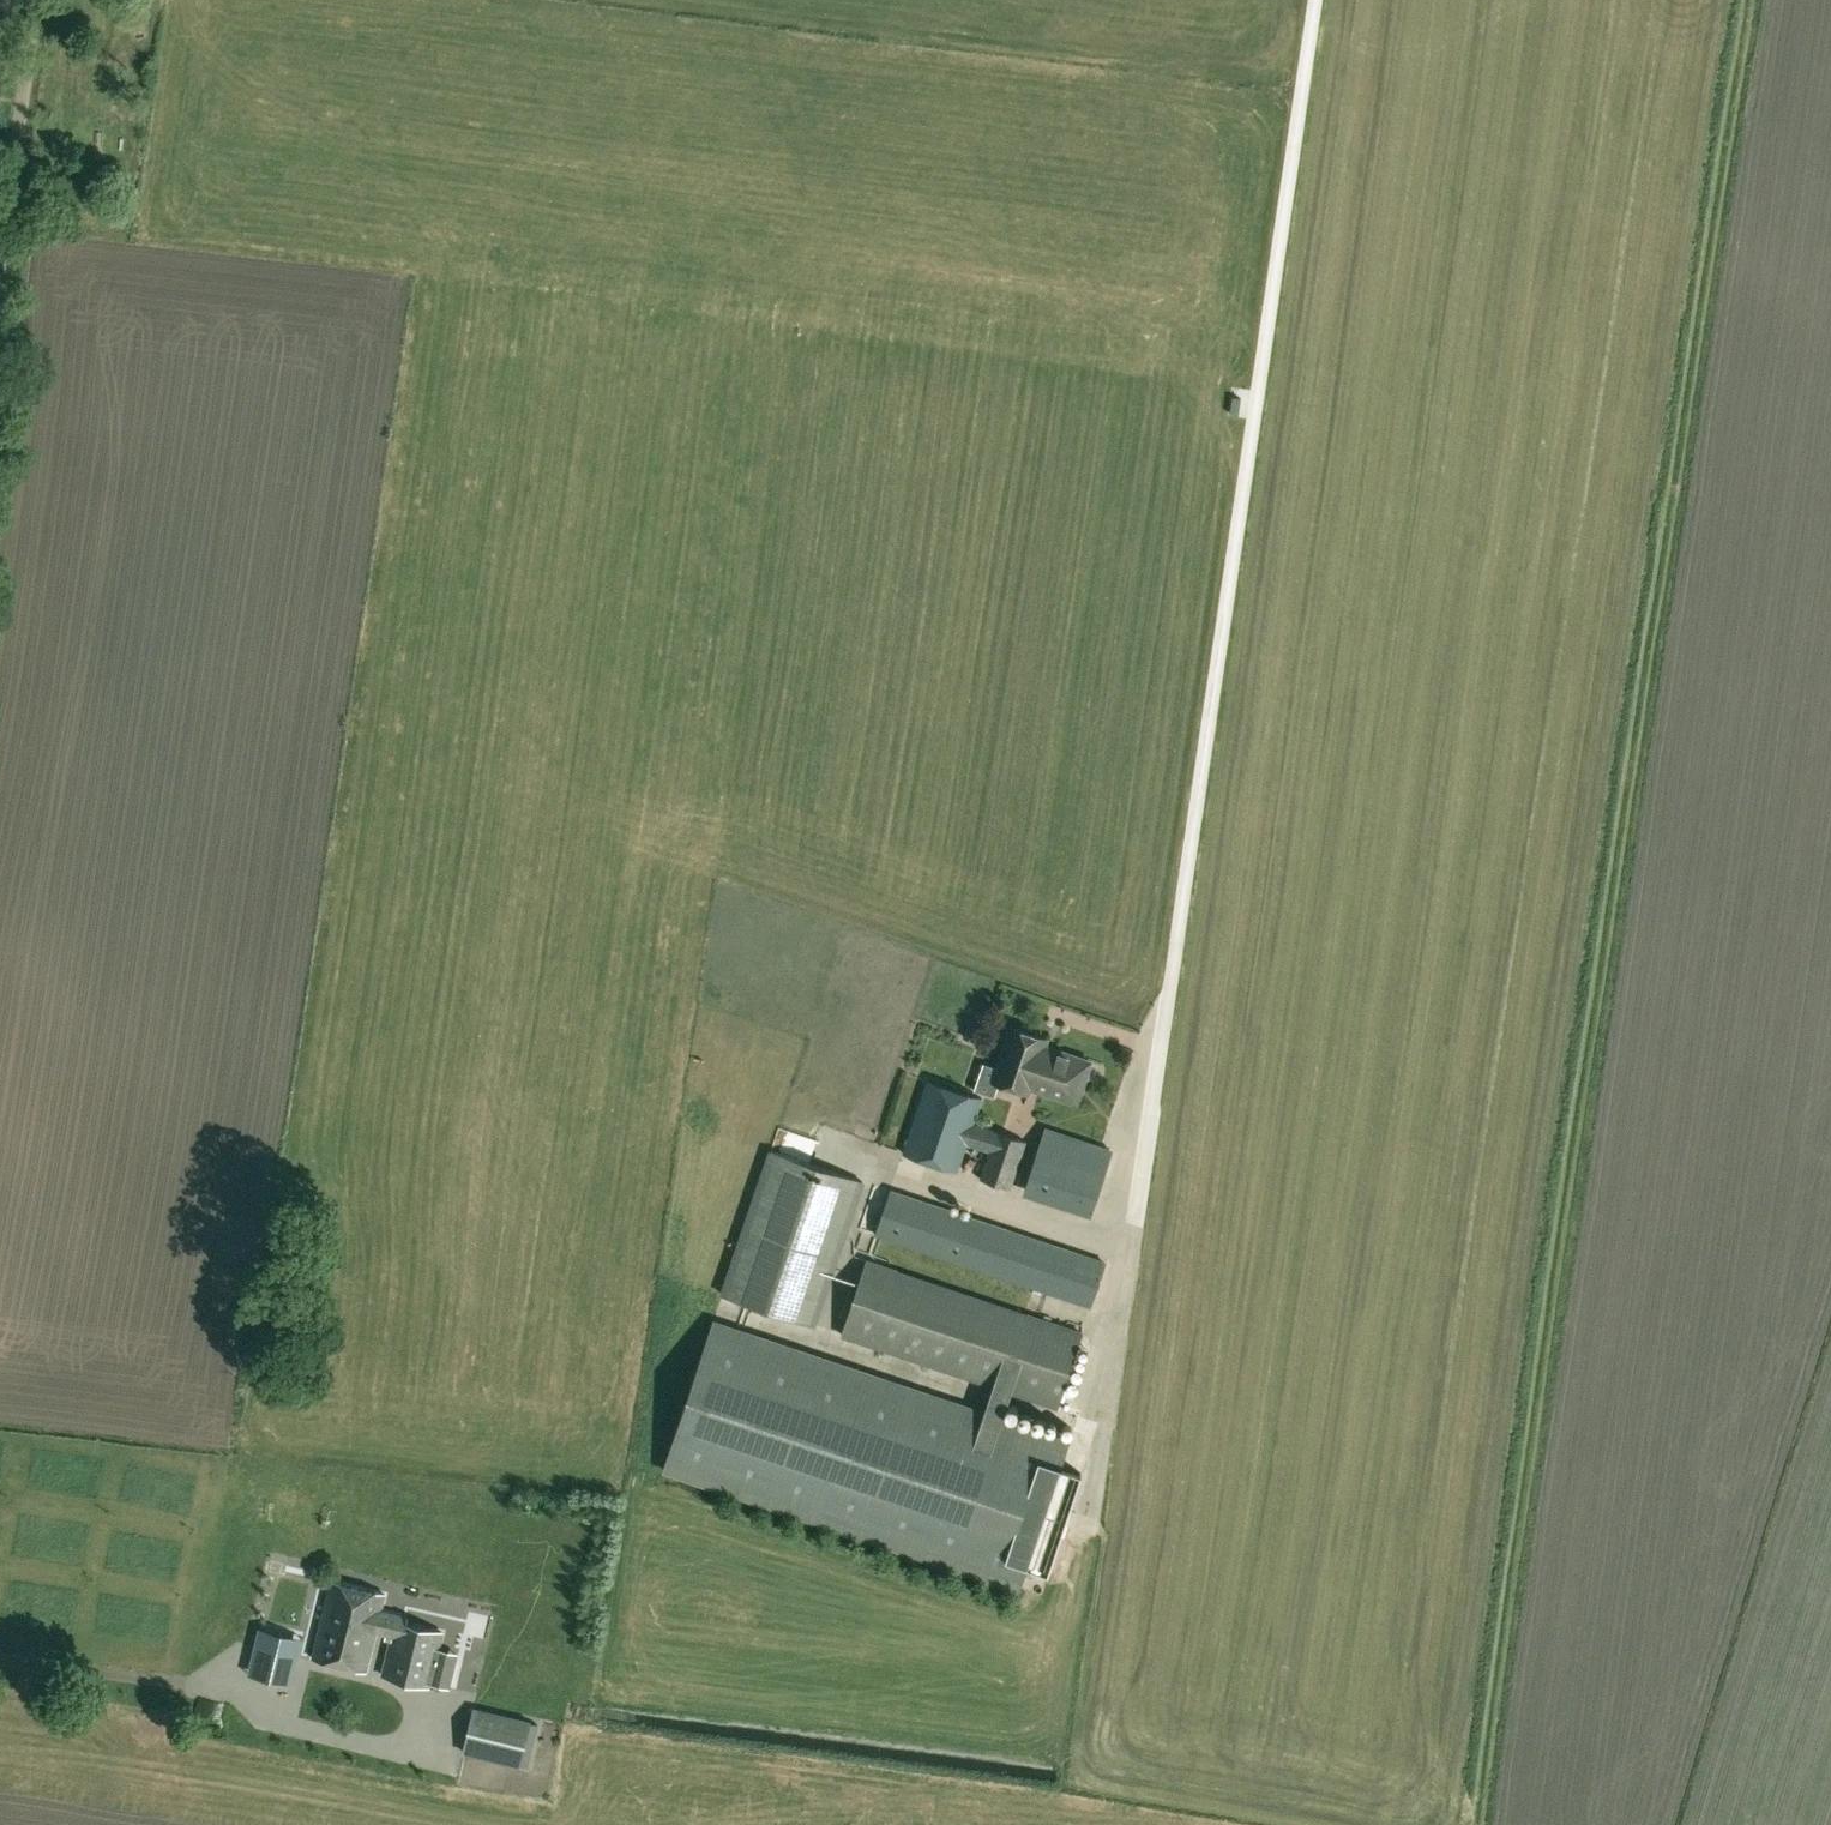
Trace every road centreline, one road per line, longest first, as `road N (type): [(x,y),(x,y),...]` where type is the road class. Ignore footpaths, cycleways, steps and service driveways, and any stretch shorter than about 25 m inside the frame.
road 1 (unclassified): [(0,315),(46,0)]

